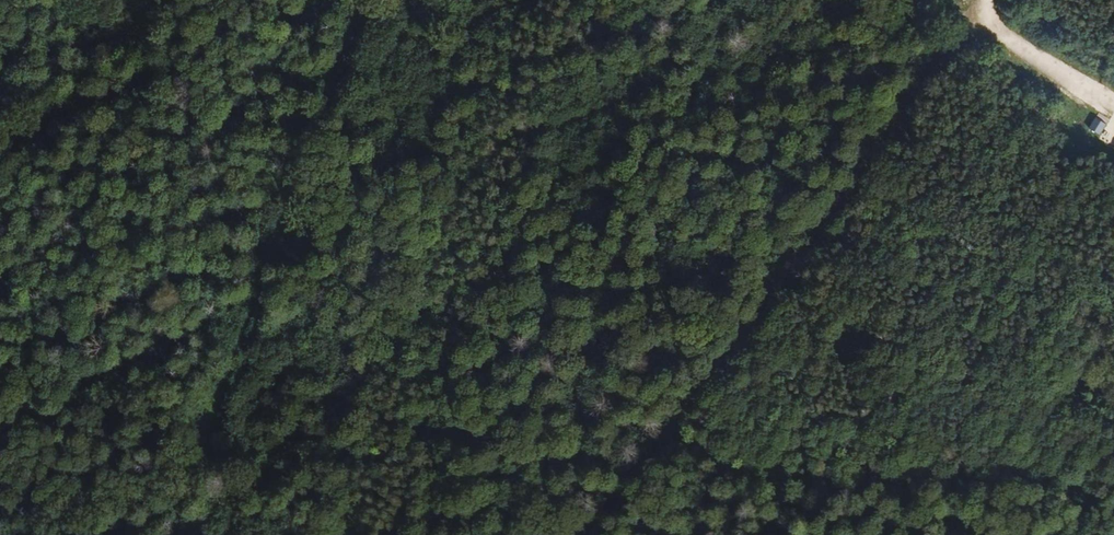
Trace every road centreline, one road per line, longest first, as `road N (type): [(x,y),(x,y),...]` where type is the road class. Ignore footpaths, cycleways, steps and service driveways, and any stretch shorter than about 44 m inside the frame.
road 1 (track): [(984,0),(589,534)]
road 2 (track): [(975,11),(1028,54),(1113,100)]

